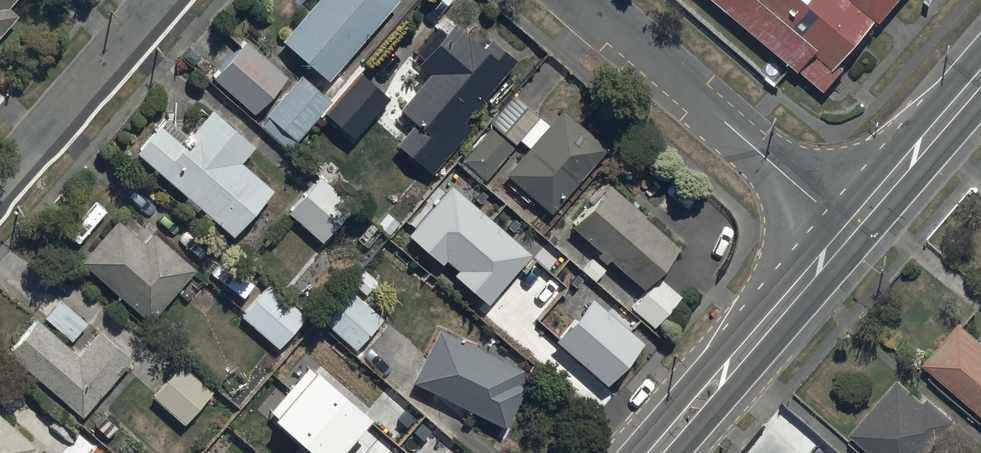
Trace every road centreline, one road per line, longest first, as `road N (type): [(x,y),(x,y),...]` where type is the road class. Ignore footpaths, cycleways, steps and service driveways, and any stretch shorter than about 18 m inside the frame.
road 1 (residential): [(580,0),(851,233)]
road 2 (secondary): [(659,452),(851,233)]
road 3 (residential): [(0,191),(168,0)]
road 4 (secondary): [(851,233),(980,80)]

